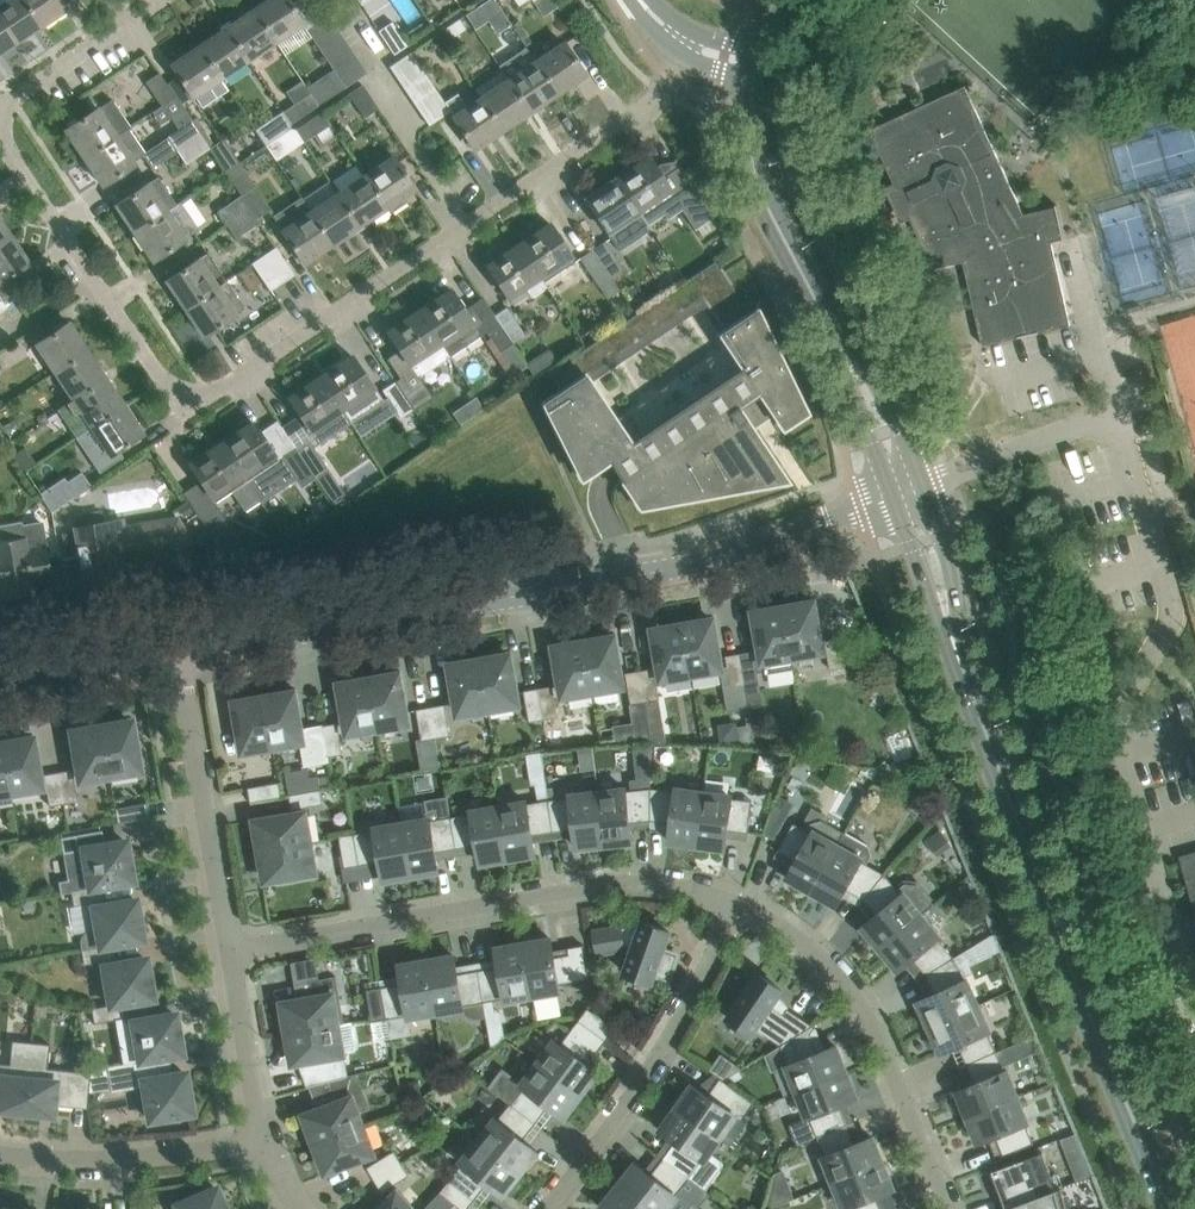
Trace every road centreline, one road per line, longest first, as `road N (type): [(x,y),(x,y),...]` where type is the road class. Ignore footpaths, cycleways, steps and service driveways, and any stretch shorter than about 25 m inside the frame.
road 1 (residential): [(0,131),(2,152),(176,402),(193,404),(642,108),(679,36)]
road 2 (tertiary): [(1172,1208),(1077,986),(905,490)]
road 3 (unclassified): [(178,654),(700,562),(905,490)]
road 4 (residential): [(229,951),(609,886),(692,890),(735,906)]
road 5 (tertiary): [(905,490),(752,170),(745,127),(753,64)]
road 6 (residential): [(735,906),(778,926),(853,995),(946,1208)]
road 7 (residential): [(546,1208),(672,1028),(735,906)]
road 8 (residential): [(229,951),(178,654)]
road 9 (residential): [(262,1139),(78,1159),(0,1153)]
road 10 (residential): [(169,0),(9,99),(0,123)]
road 11 (residential): [(262,1139),(229,951)]
road 12 (unclassified): [(0,685),(178,654)]

